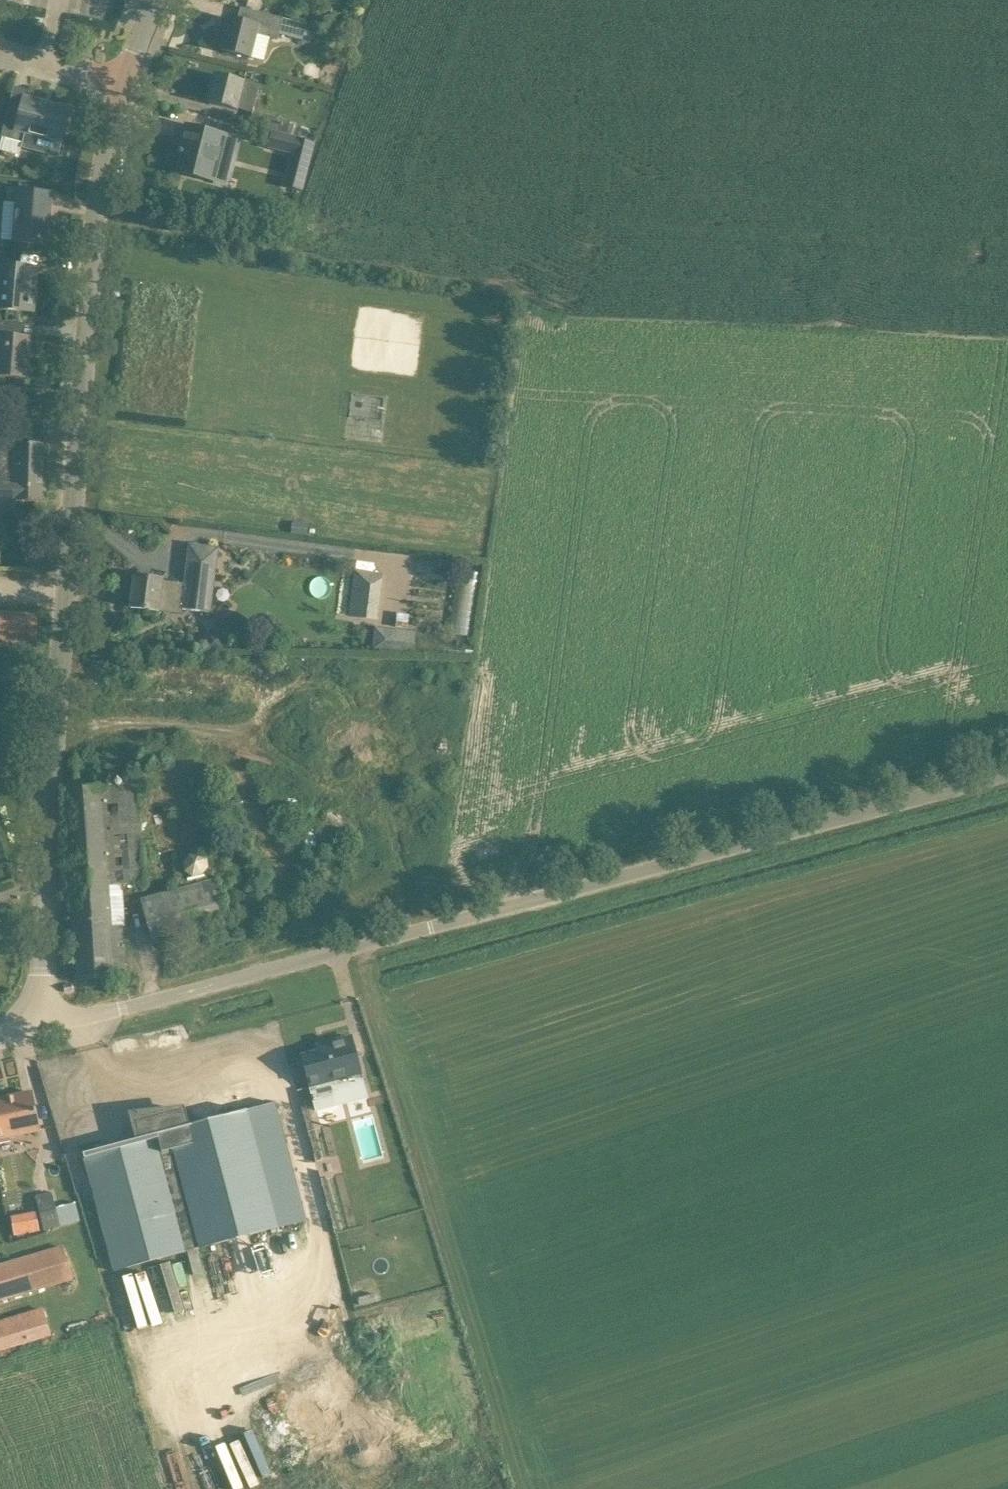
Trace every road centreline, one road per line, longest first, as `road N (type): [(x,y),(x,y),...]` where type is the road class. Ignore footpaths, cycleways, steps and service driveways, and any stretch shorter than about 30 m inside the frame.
road 1 (unclassified): [(1007,779),(40,1026)]
road 2 (tertiary): [(40,1026),(98,196),(125,84)]
road 3 (residential): [(125,84),(0,50)]

